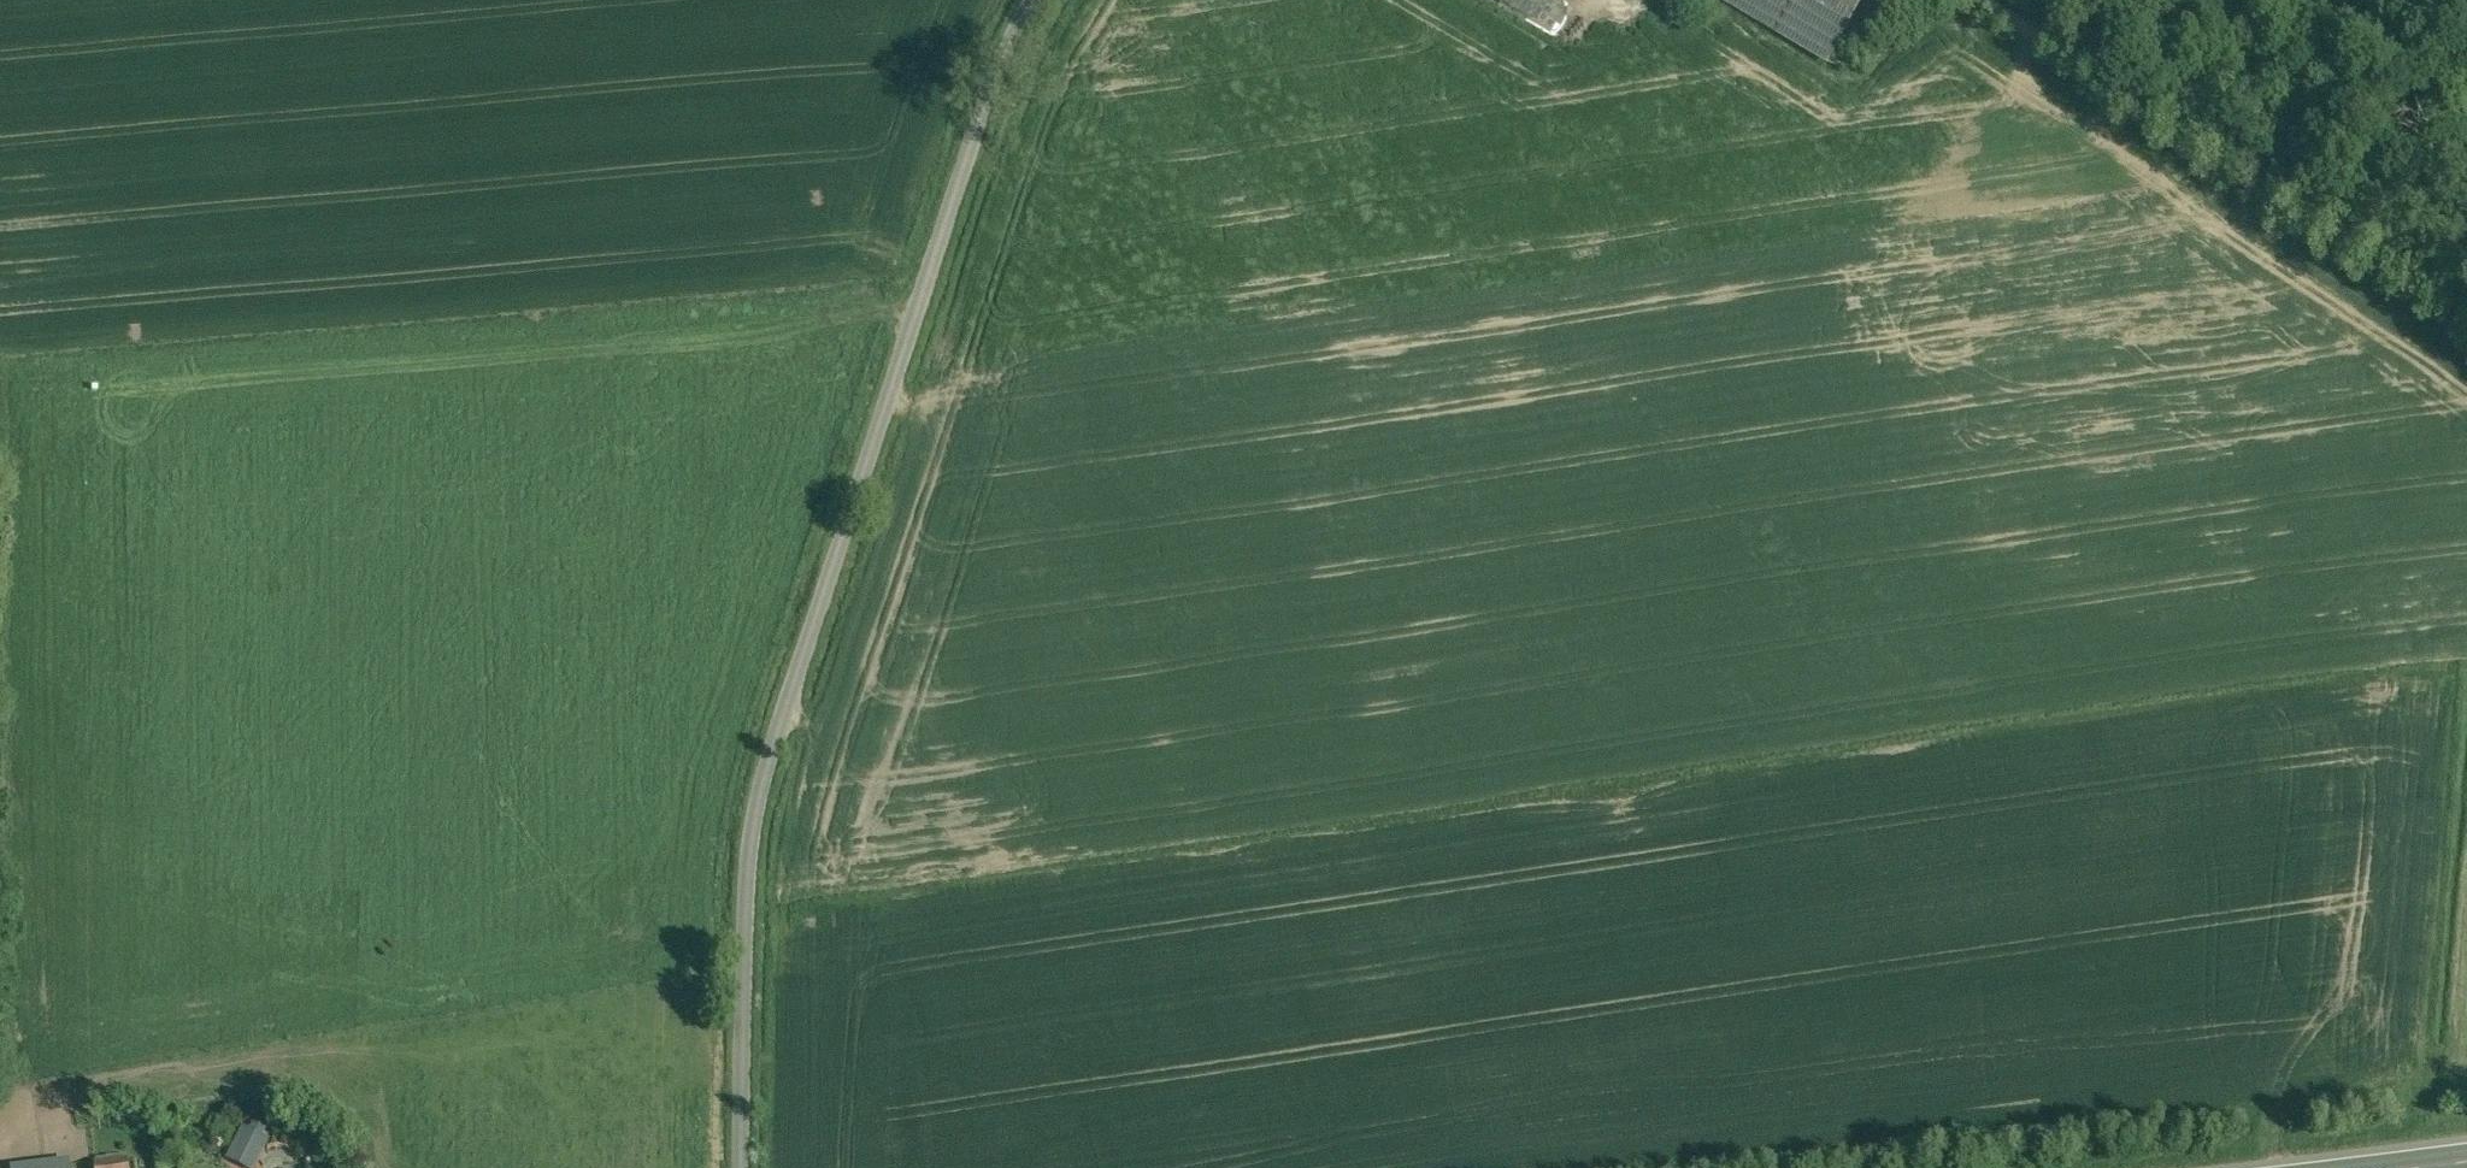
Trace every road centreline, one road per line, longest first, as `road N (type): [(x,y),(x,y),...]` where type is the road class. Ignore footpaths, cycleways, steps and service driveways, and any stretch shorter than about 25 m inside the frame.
road 1 (unclassified): [(1023,0),(790,679),(752,829),(747,1167)]

